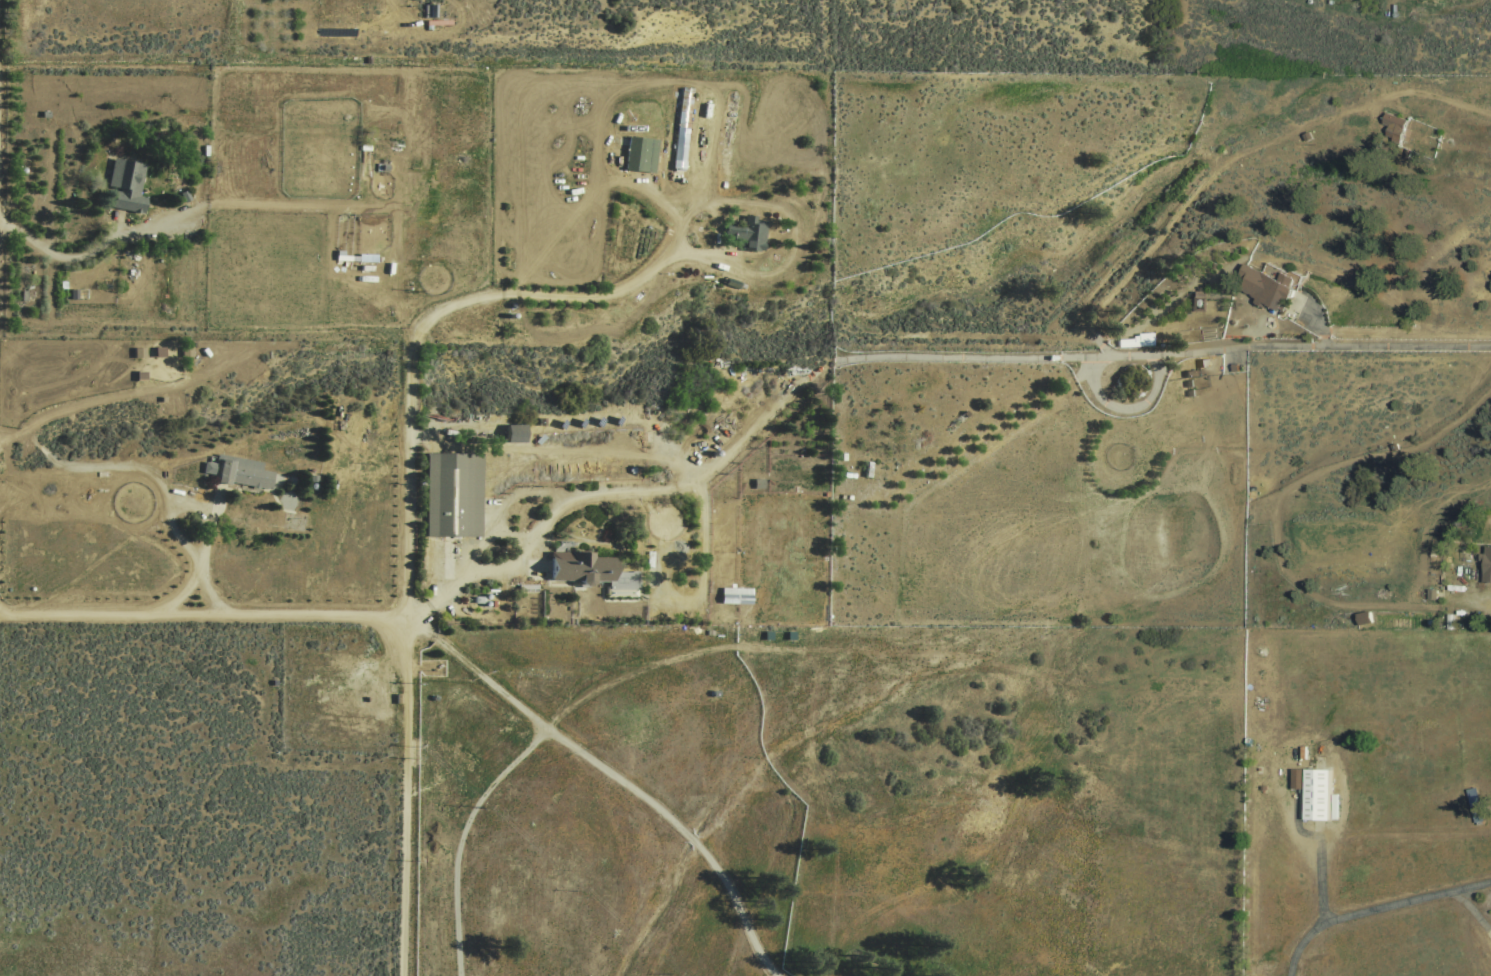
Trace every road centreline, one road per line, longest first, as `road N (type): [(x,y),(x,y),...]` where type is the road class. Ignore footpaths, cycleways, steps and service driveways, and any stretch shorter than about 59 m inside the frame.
road 1 (track): [(408,618),(715,862),(775,975)]
road 2 (residential): [(408,618),(0,615)]
road 3 (residential): [(404,975),(408,618)]
road 4 (track): [(461,975),(458,857),(470,820),(548,726)]
road 5 (residential): [(1292,975),(1298,949),(1315,931),(1490,883)]

